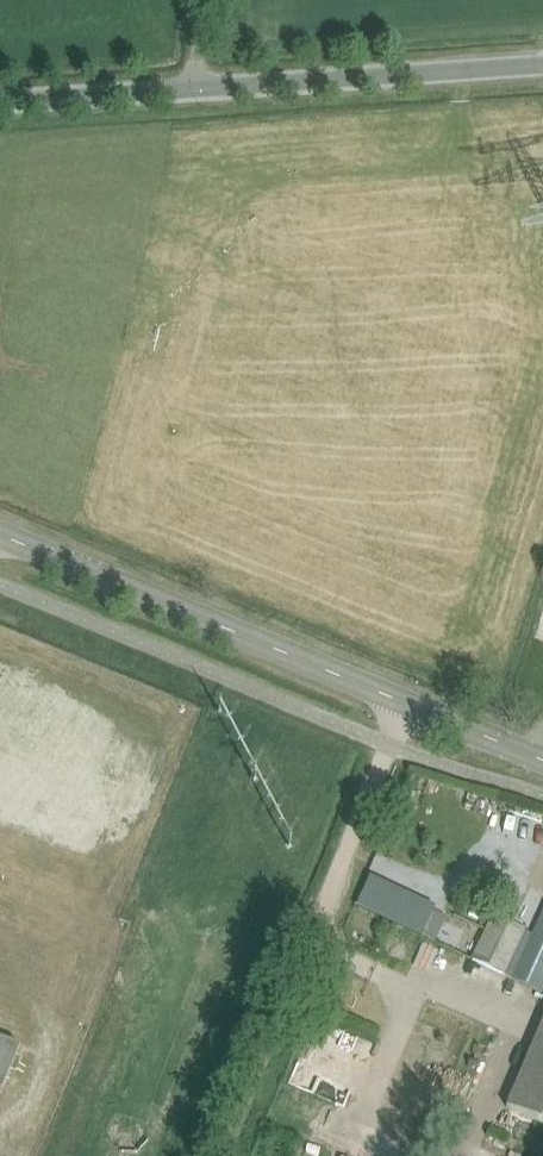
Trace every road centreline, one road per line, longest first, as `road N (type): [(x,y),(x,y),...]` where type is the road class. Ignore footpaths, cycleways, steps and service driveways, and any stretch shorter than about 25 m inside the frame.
road 1 (tertiary): [(542,758),(0,536)]
road 2 (unclassified): [(542,74),(0,108)]

